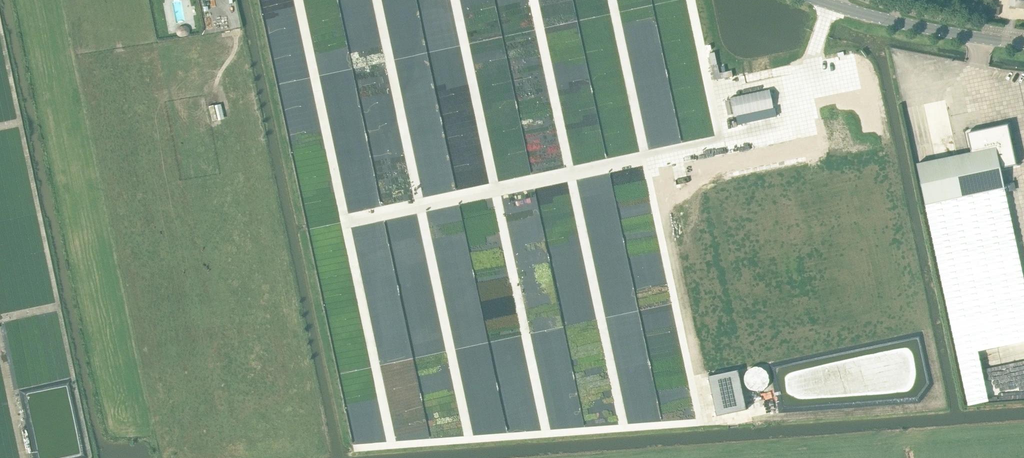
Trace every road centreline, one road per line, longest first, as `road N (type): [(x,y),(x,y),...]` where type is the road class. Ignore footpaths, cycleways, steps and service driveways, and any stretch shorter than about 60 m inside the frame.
road 1 (tertiary): [(1023,45),(821,0)]

